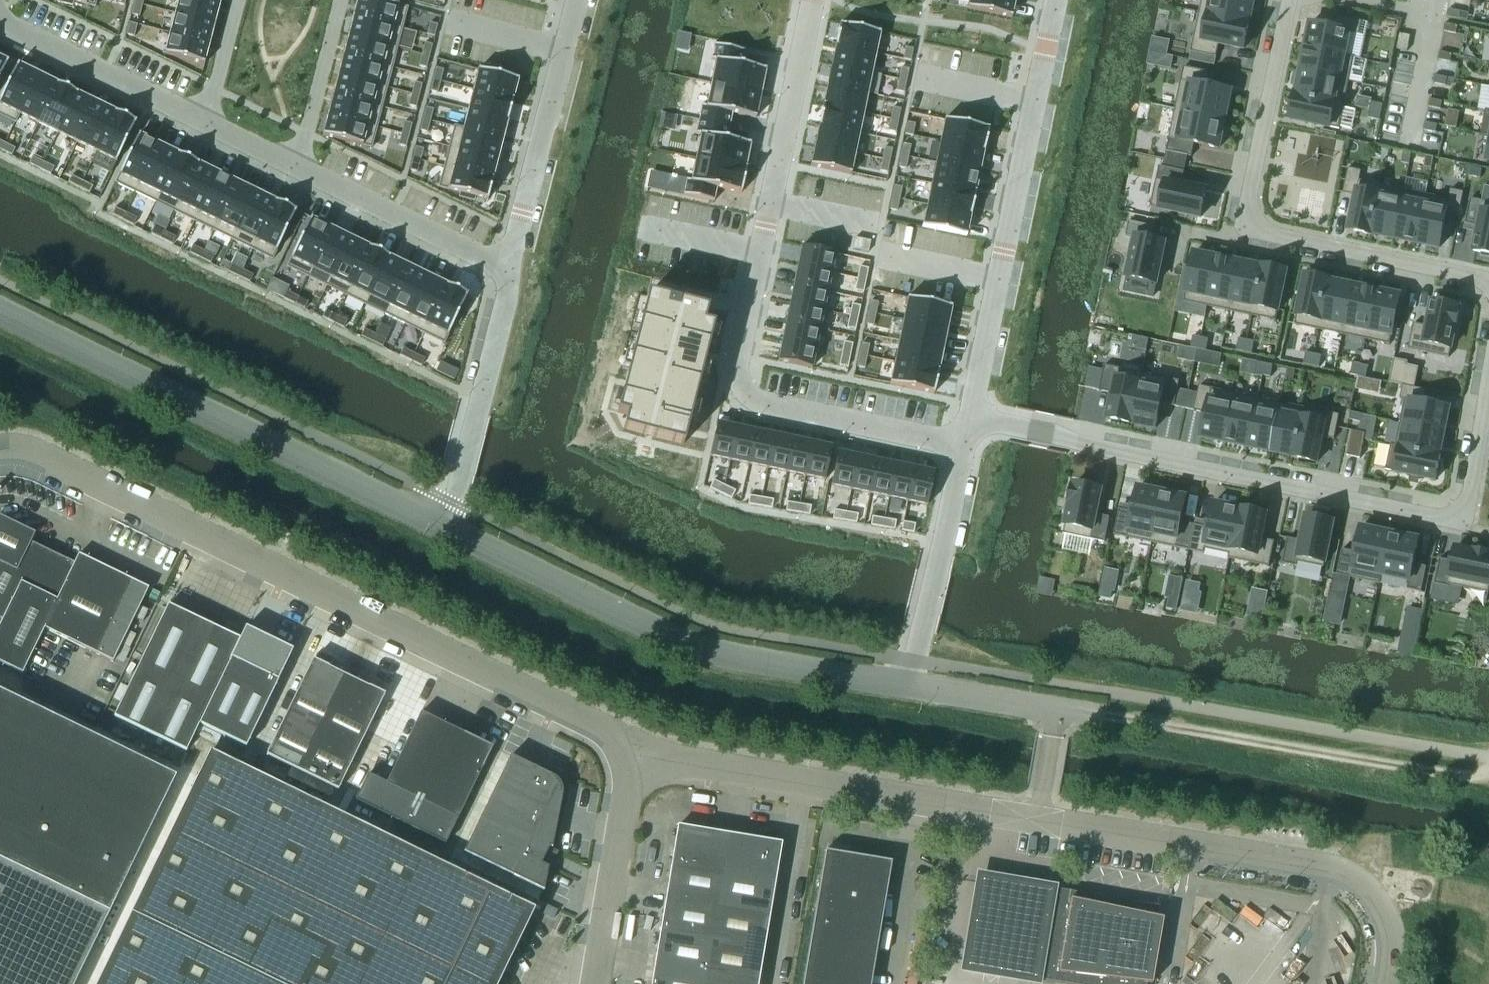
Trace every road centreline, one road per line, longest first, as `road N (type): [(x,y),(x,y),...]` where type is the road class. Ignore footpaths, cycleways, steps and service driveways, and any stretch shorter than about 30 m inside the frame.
road 1 (unclassified): [(0,449),(34,453),(629,742)]
road 2 (residential): [(967,421),(1447,521),(1465,507),(1488,379)]
road 3 (residential): [(813,0),(740,361),(753,398),(964,442)]
road 4 (unclassified): [(436,525),(665,637),(912,685)]
road 5 (unclassified): [(0,312),(436,525)]
road 6 (residential): [(1488,282),(1255,225),(1246,209),(1289,0)]
road 7 (residential): [(967,421),(1057,0)]
road 8 (unclassified): [(1037,820),(676,760),(629,742)]
road 9 (track): [(1098,714),(1488,779)]
road 10 (unclassified): [(1331,870),(1037,820)]
road 11 (residential): [(511,270),(578,0)]
road 12 (residential): [(436,525),(457,480),(511,270)]
road 13 (residential): [(912,685),(964,442)]
road 14 (unclassified): [(595,983),(629,742)]
road 15 (residential): [(292,167),(511,270)]
road 16 (residential): [(0,21),(198,122)]
road 17 (residential): [(292,167),(338,0)]
road 18 (unclassified): [(1331,870),(1360,881),(1380,910),(1390,930),(1387,983)]
road 19 (unclassified): [(912,685),(1041,706)]
road 20 (residential): [(239,0),(198,122)]

